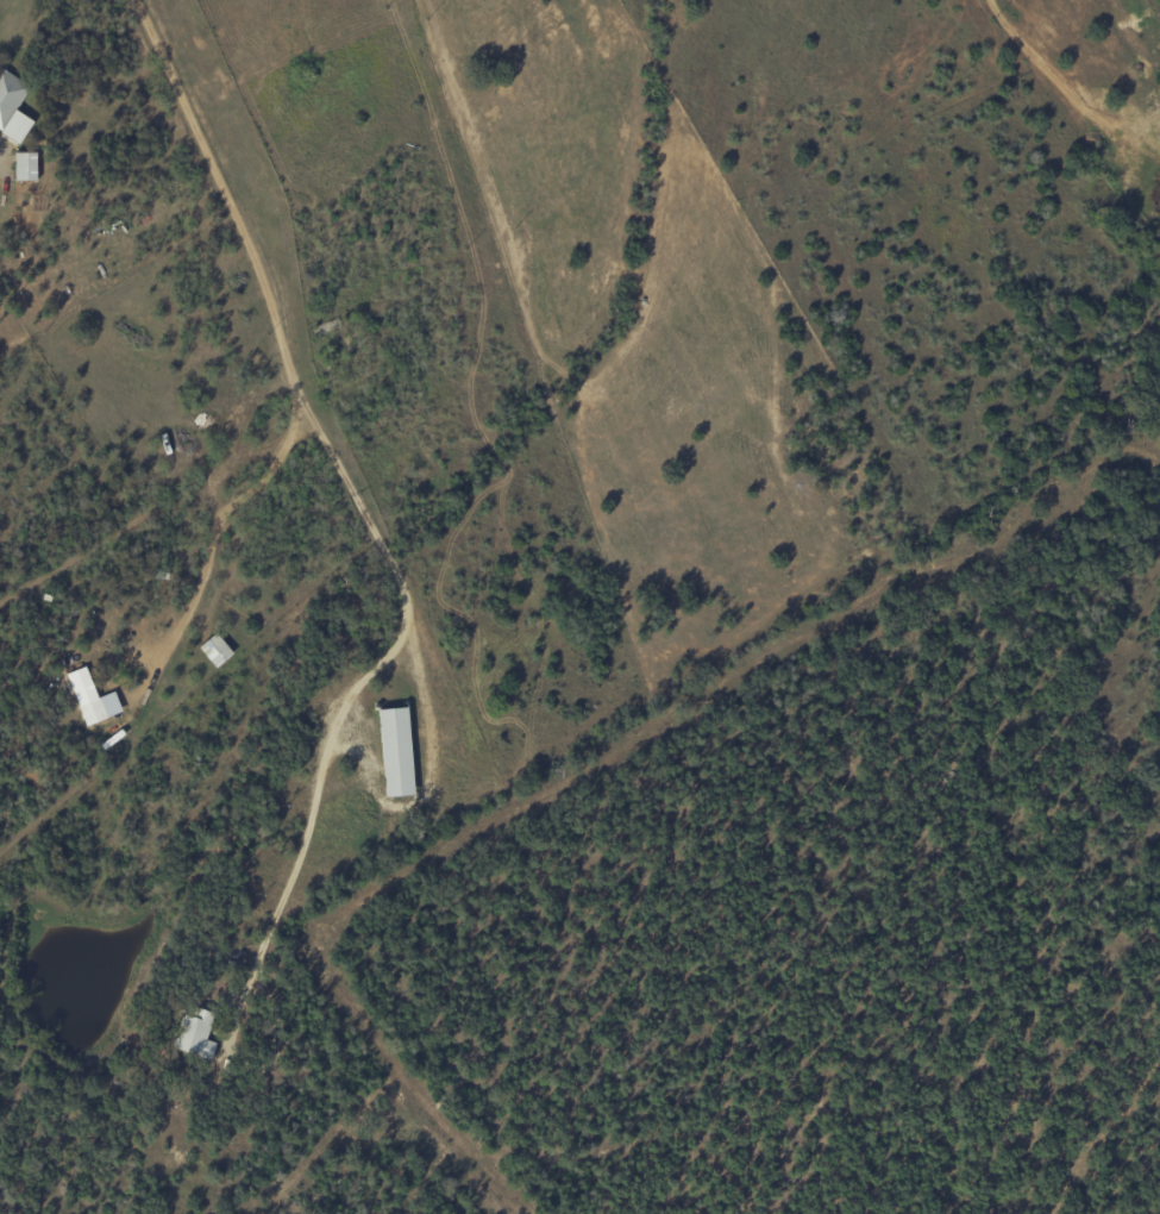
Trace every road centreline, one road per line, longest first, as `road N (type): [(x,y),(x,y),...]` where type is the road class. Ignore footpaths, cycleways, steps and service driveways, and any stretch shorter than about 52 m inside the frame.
road 1 (residential): [(264,966),(313,831),(331,739),(406,624),(406,586),(359,493),(301,408),(243,227),(137,0)]

